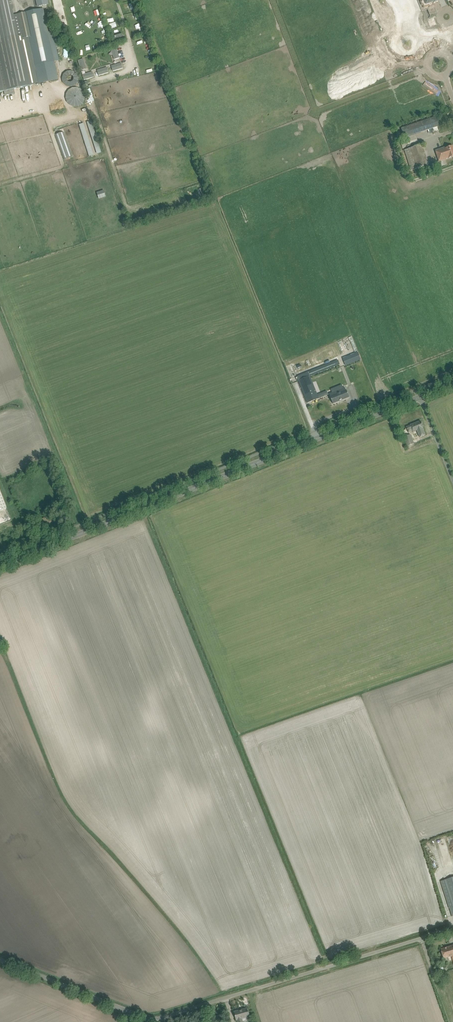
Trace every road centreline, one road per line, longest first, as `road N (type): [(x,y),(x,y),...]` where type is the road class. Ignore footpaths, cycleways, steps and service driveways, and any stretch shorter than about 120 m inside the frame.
road 1 (tertiary): [(0,564),(452,382)]
road 2 (unclassified): [(152,1021),(452,929)]
road 3 (unclassified): [(133,1014),(0,959)]

